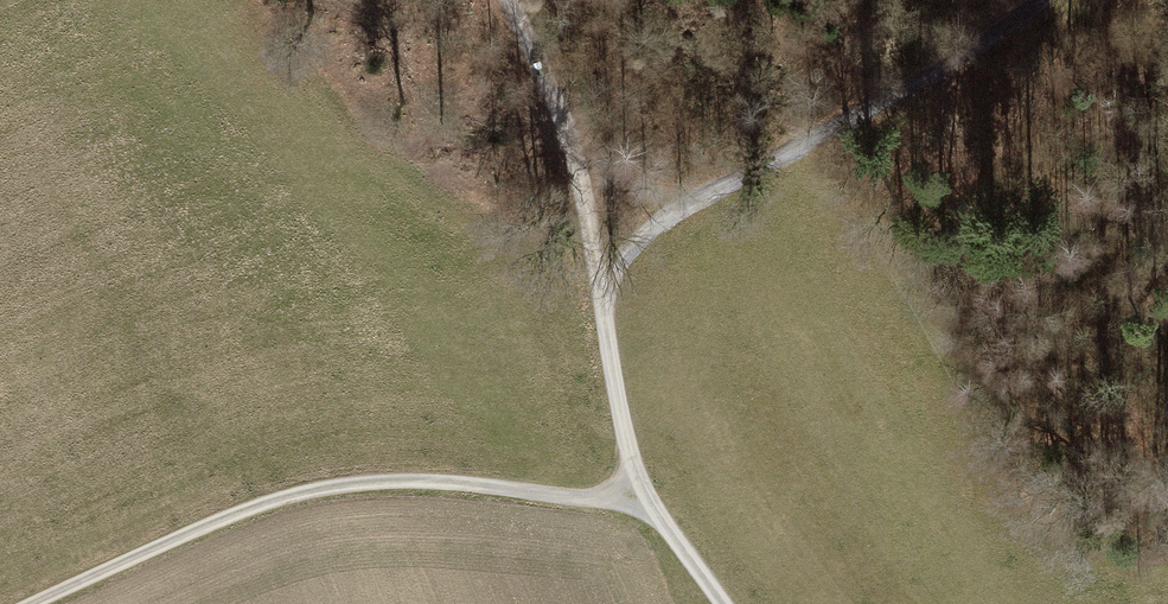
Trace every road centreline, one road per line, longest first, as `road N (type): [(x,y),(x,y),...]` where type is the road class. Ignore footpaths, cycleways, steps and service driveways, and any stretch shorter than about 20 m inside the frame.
road 1 (track): [(37,603),(224,521),(315,494),(457,485),(652,515)]
road 2 (track): [(652,515),(626,461),(567,150),(502,0)]
road 3 (track): [(1046,0),(1021,21),(592,263)]
road 4 (track): [(567,149),(716,195)]

